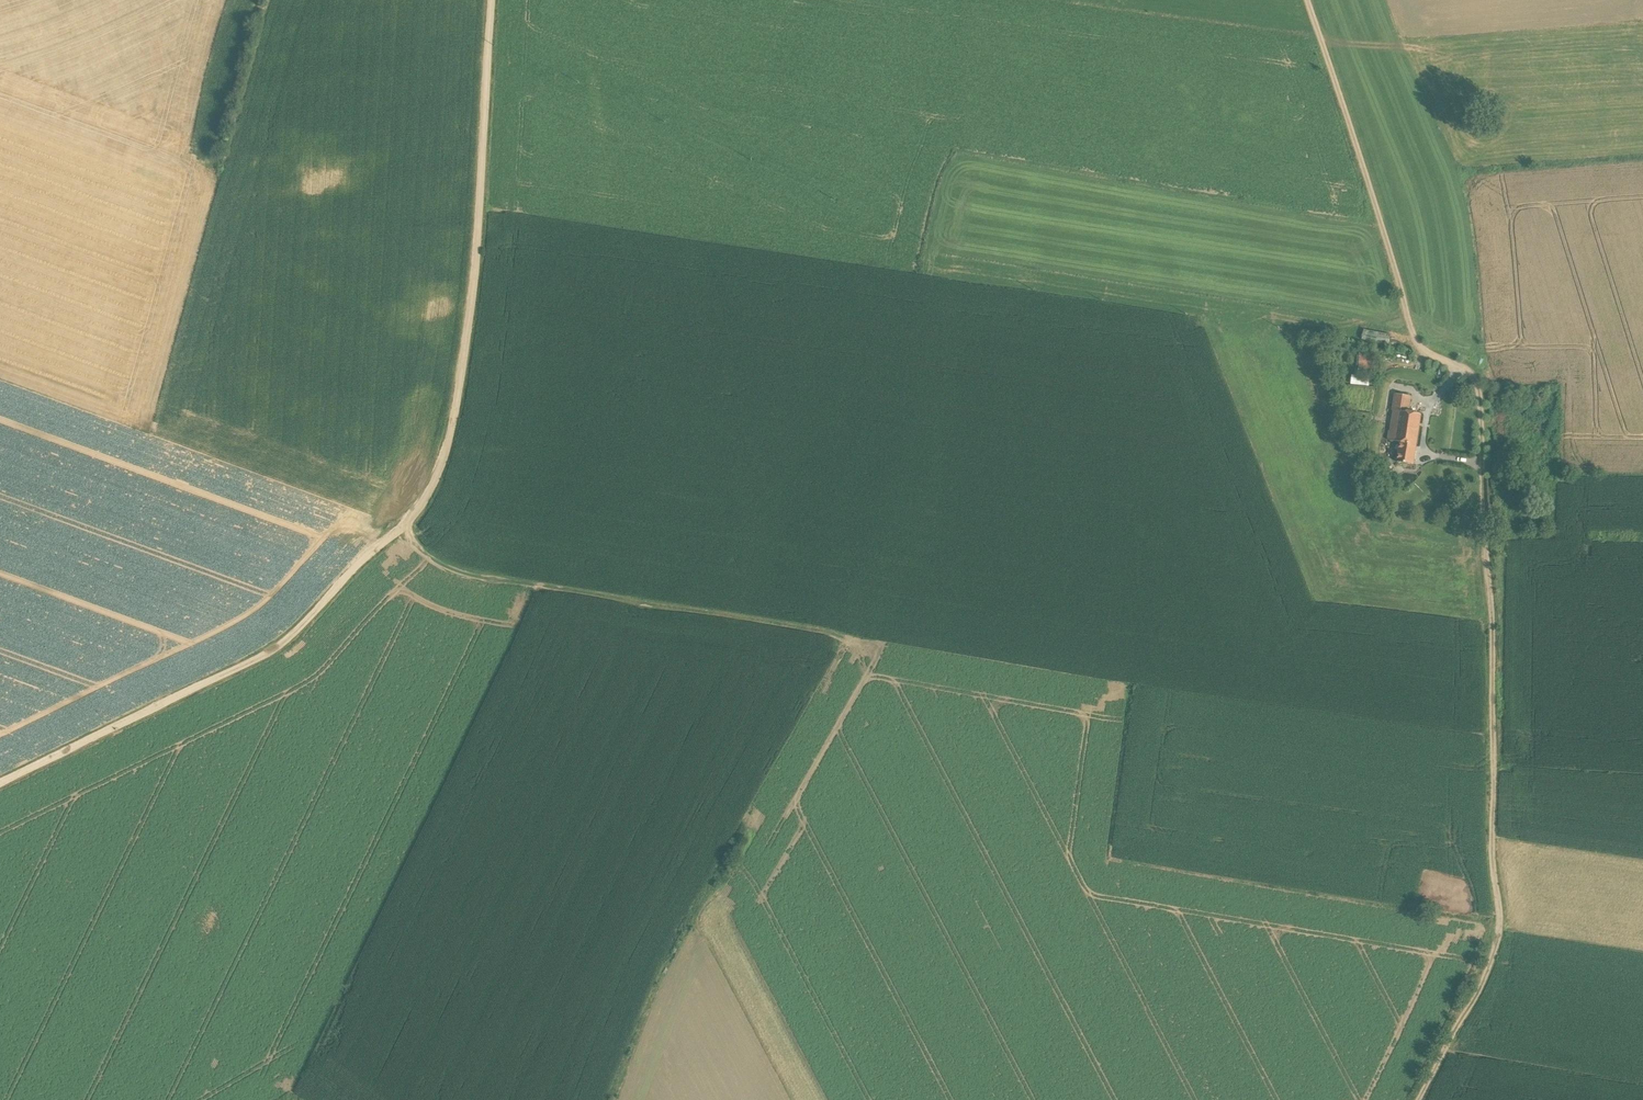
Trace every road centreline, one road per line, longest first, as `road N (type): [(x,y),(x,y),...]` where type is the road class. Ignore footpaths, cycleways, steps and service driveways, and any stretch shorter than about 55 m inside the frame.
road 1 (track): [(1307,0),(1414,339),(1472,376),(1481,398),(1499,914),(1480,992),(1422,1099)]
road 2 (track): [(492,0),(461,382),(419,509),(276,650),(0,785)]

